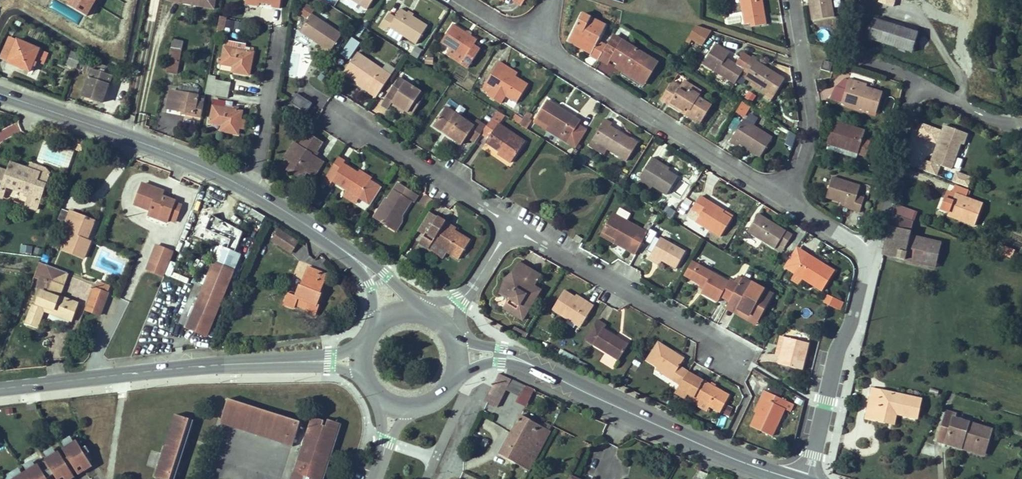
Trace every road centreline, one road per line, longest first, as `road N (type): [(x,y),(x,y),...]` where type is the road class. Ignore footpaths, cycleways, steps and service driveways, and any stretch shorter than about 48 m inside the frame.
road 1 (primary): [(0,92),(253,190),(353,257)]
road 2 (secondary): [(323,361),(0,389)]
road 3 (residential): [(536,42),(784,193)]
road 4 (primary): [(794,478),(533,366)]
road 5 (residential): [(512,227),(729,356),(727,366)]
road 6 (residential): [(865,256),(869,270),(835,351),(808,478)]
road 7 (residential): [(326,110),(512,227)]
road 8 (residential): [(792,0),(814,132),(784,193)]
road 9 (residential): [(865,256),(880,234),(922,86)]
road 10 (residential): [(861,0),(856,51),(922,86)]

